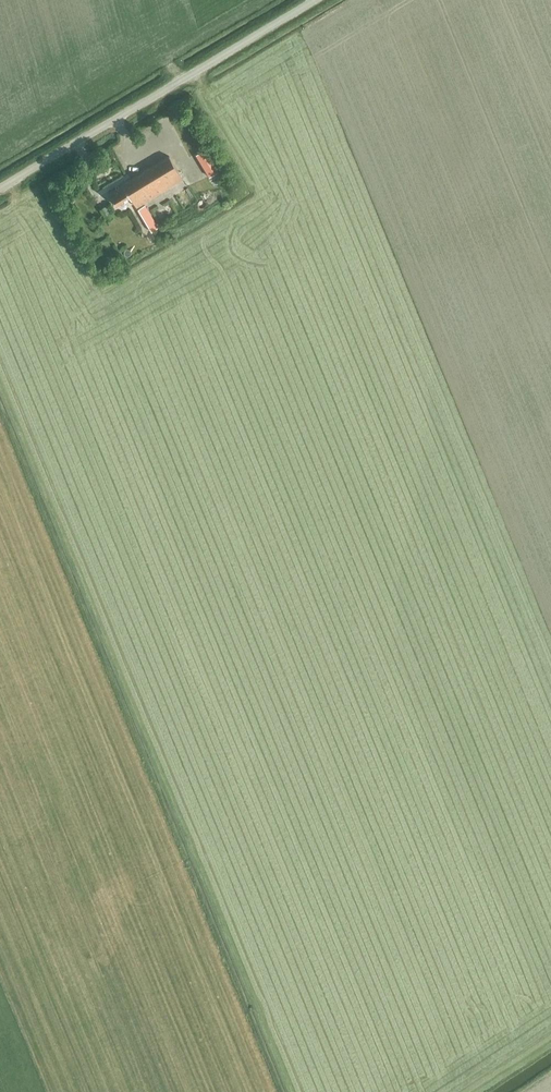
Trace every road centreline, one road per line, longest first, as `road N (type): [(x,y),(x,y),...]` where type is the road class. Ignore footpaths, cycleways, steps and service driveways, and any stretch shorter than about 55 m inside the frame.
road 1 (unclassified): [(0,187),(314,0)]

